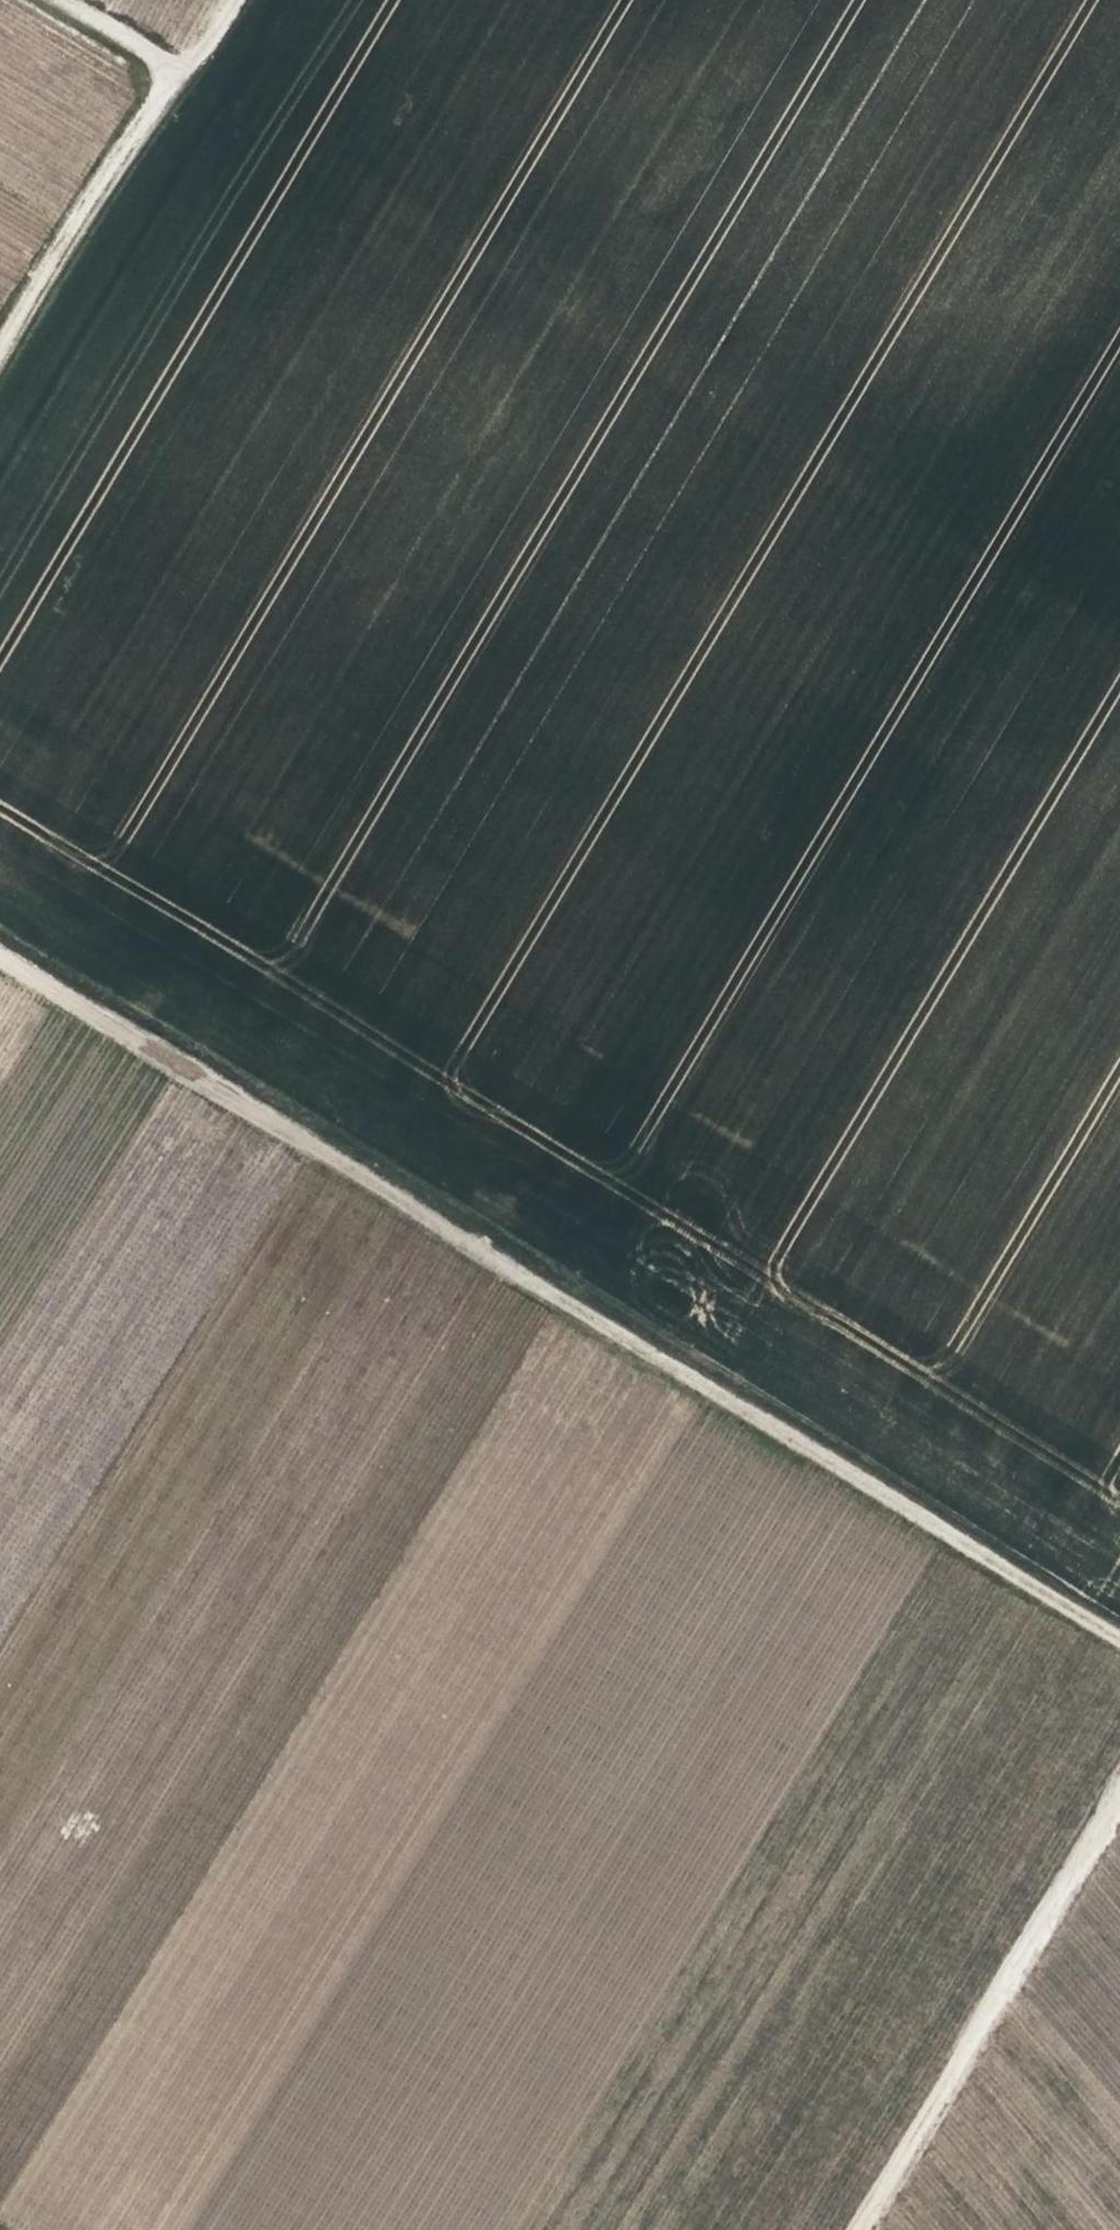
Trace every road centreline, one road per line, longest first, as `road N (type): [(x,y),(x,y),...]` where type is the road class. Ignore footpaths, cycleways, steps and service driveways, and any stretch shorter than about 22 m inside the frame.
road 1 (track): [(0,961),(1119,1622)]
road 2 (track): [(862,2229),(1119,1800)]
road 3 (track): [(224,0),(0,356)]

